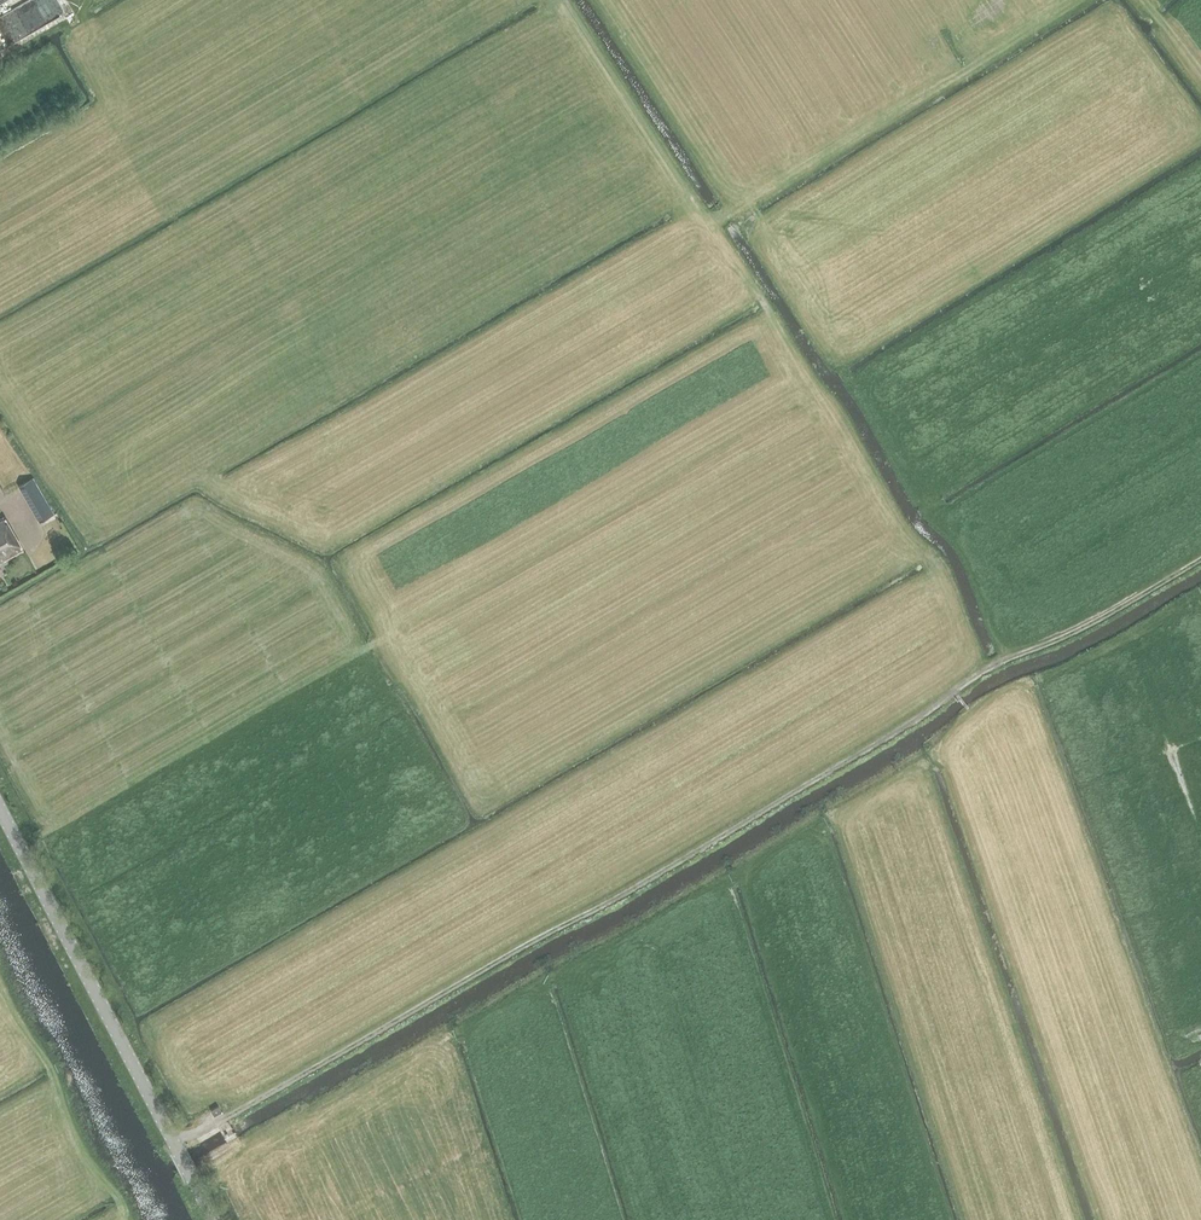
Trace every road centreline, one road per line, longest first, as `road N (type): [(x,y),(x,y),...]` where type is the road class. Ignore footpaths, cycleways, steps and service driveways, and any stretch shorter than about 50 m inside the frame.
road 1 (track): [(174,1144),(751,821),(997,662),(1109,614),(1200,559)]
road 2 (secondary): [(212,1219),(0,808)]

